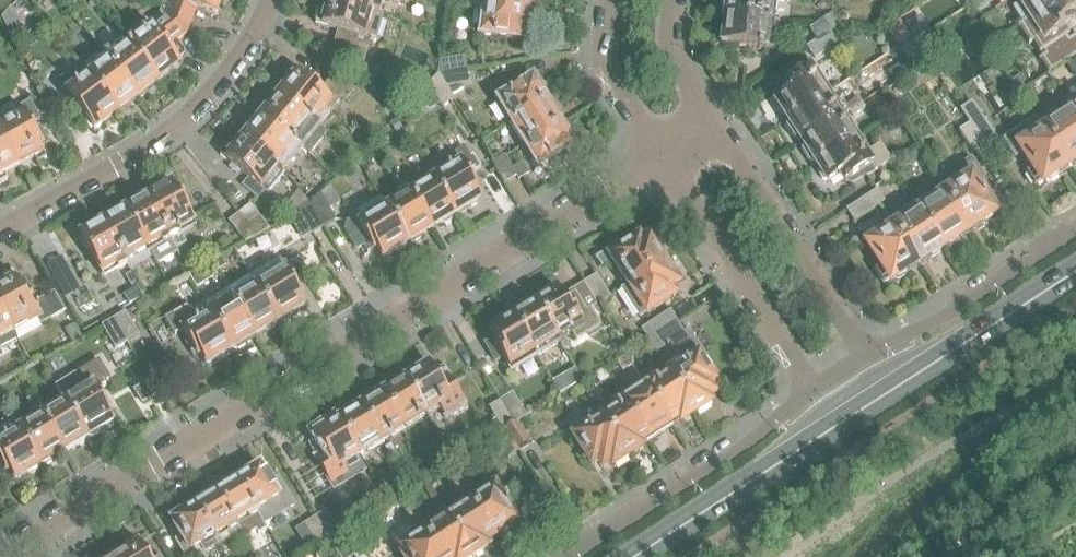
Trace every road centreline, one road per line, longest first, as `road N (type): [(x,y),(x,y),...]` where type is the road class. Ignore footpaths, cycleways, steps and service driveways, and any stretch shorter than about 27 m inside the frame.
road 1 (residential): [(7,556),(664,151)]
road 2 (secondary): [(1072,275),(636,556)]
road 3 (residential): [(279,0),(266,34),(211,100),(156,146),(0,232)]
road 4 (residential): [(810,390),(742,448),(572,556)]
road 5 (residential): [(868,354),(713,119)]
road 6 (residential): [(664,151),(810,390)]
road 7 (residential): [(1075,230),(942,320),(868,354)]
road 8 (residential): [(610,0),(606,62),(664,151)]
road 9 (residential): [(713,119),(673,50),(673,0)]

